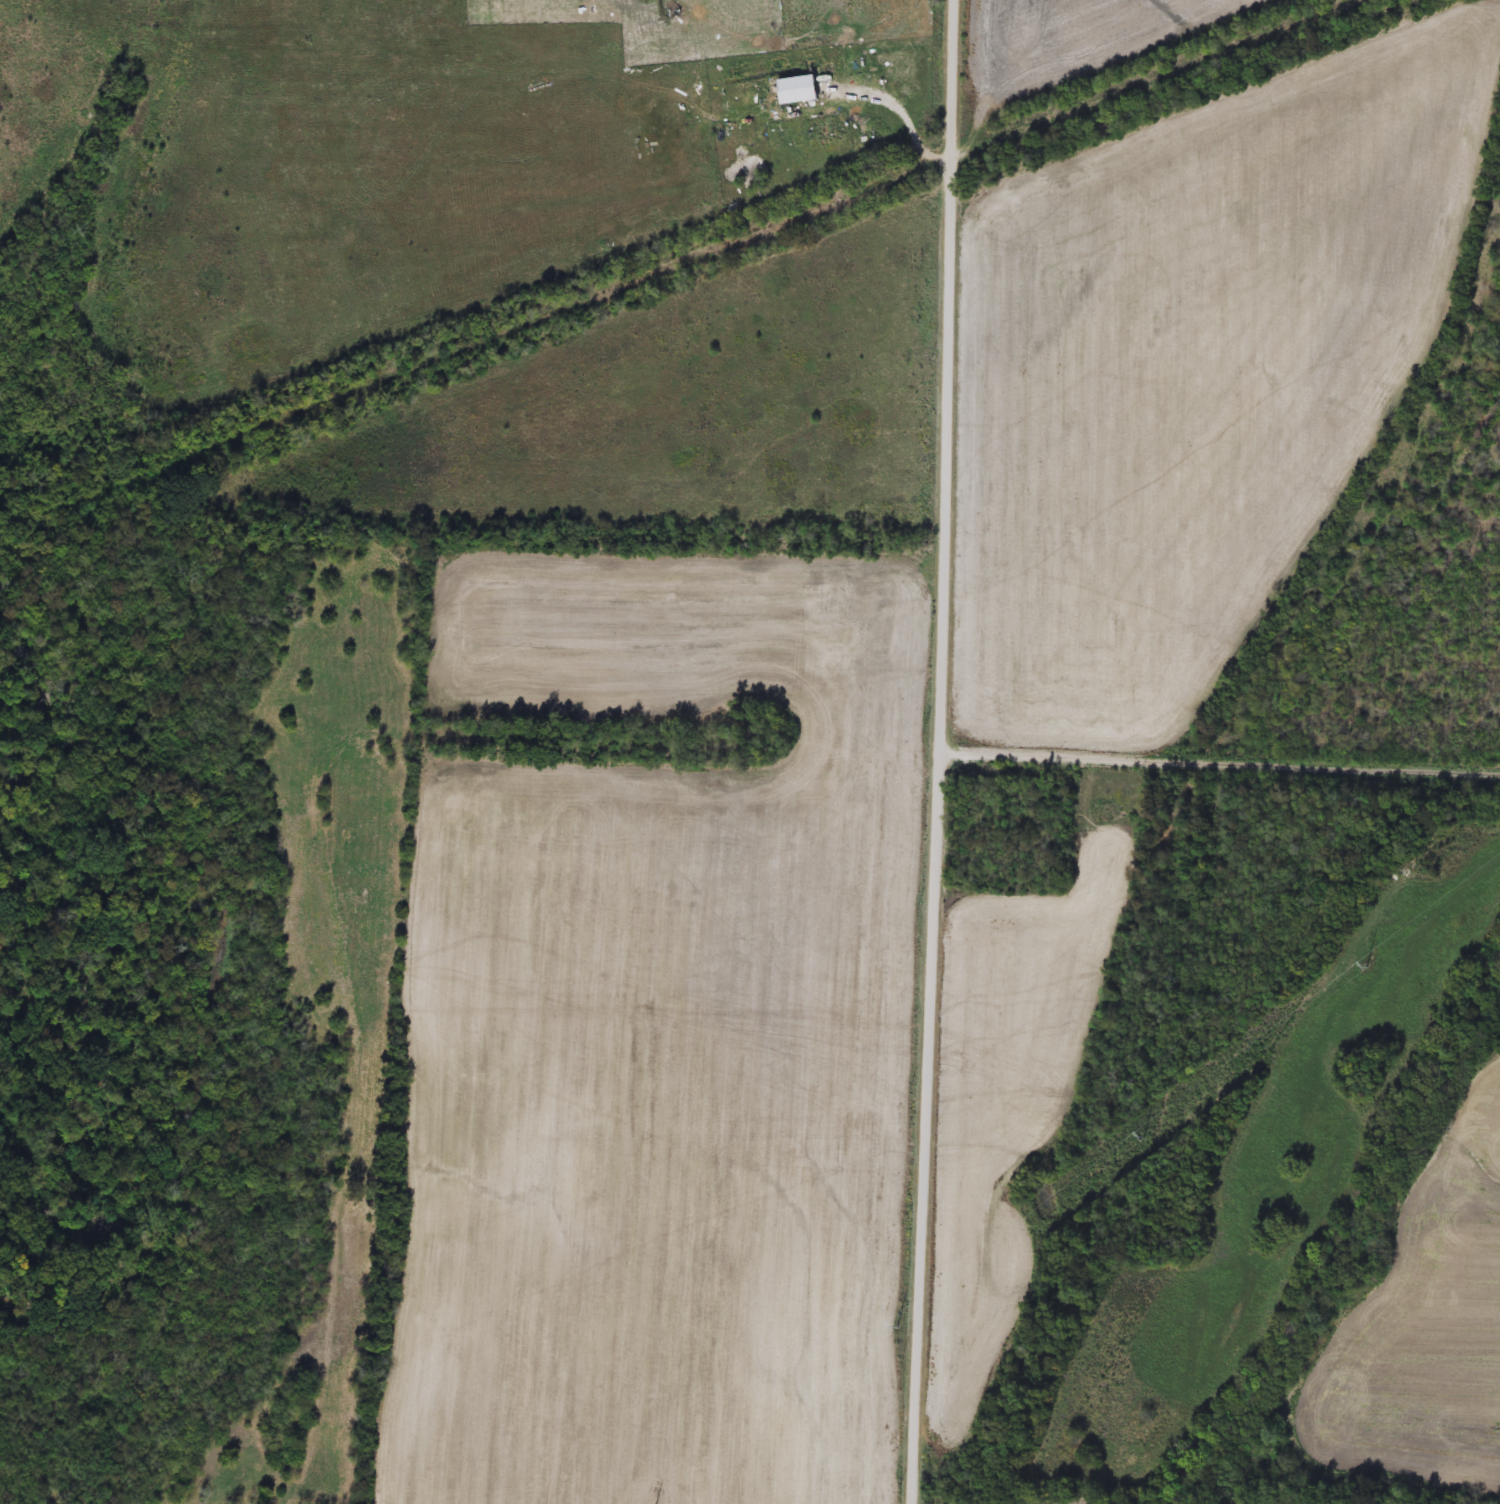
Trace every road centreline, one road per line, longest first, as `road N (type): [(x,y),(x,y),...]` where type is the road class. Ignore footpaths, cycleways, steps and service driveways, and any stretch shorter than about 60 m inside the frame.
road 1 (residential): [(914,1503),(957,0)]
road 2 (residential): [(1499,756),(1215,755),(937,740)]

